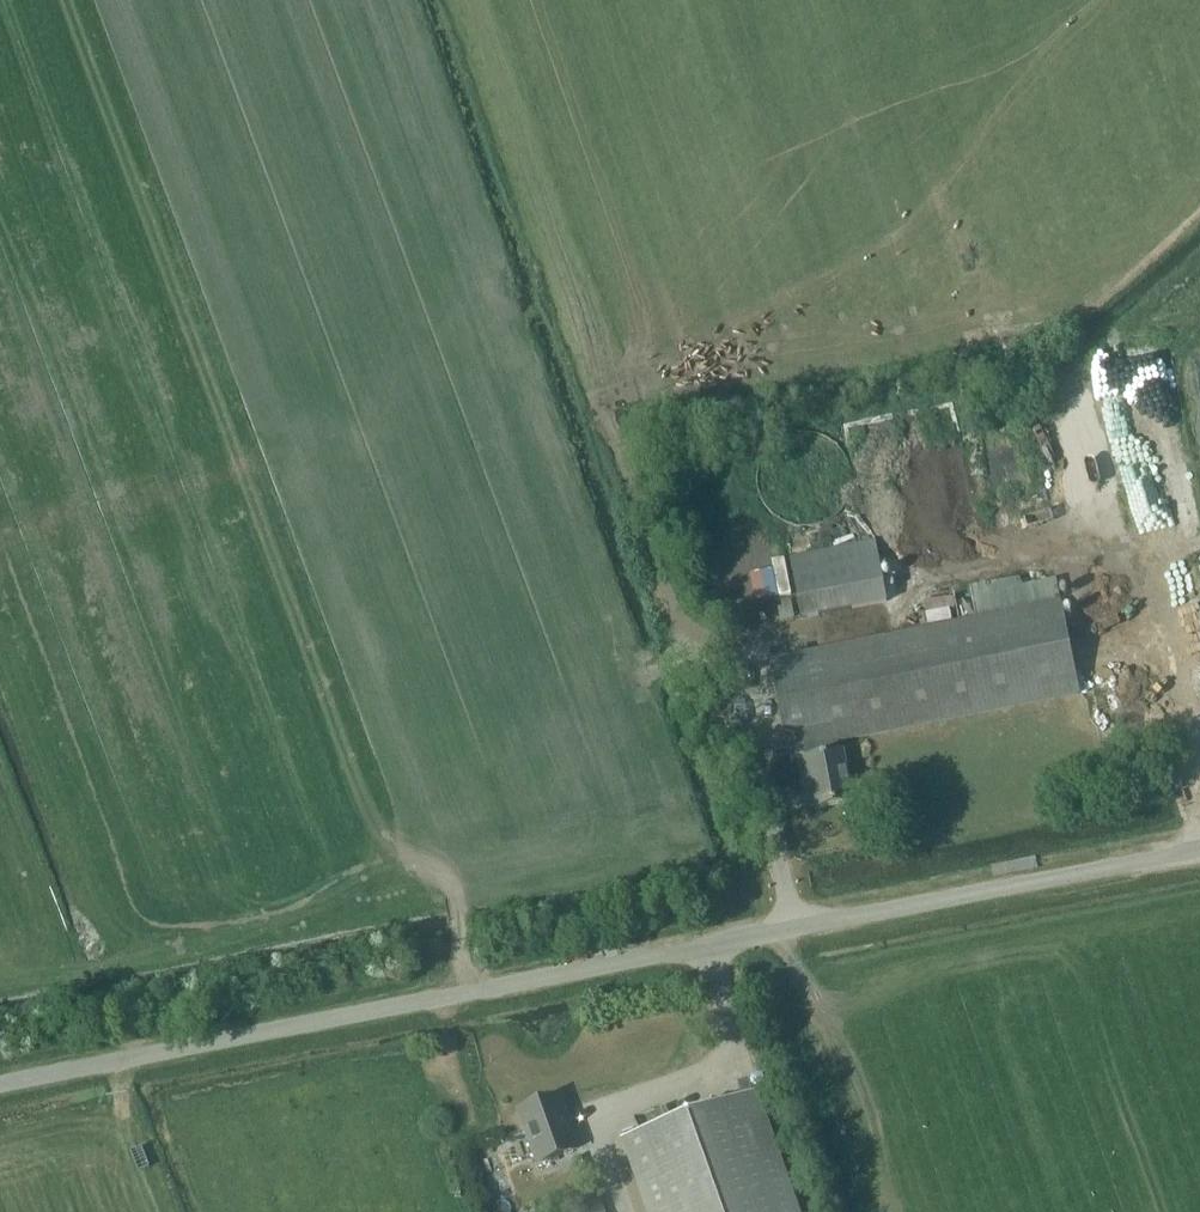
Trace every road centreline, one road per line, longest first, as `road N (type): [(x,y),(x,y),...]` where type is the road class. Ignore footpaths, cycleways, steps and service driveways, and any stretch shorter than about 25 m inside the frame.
road 1 (unclassified): [(0,1080),(1199,849)]

